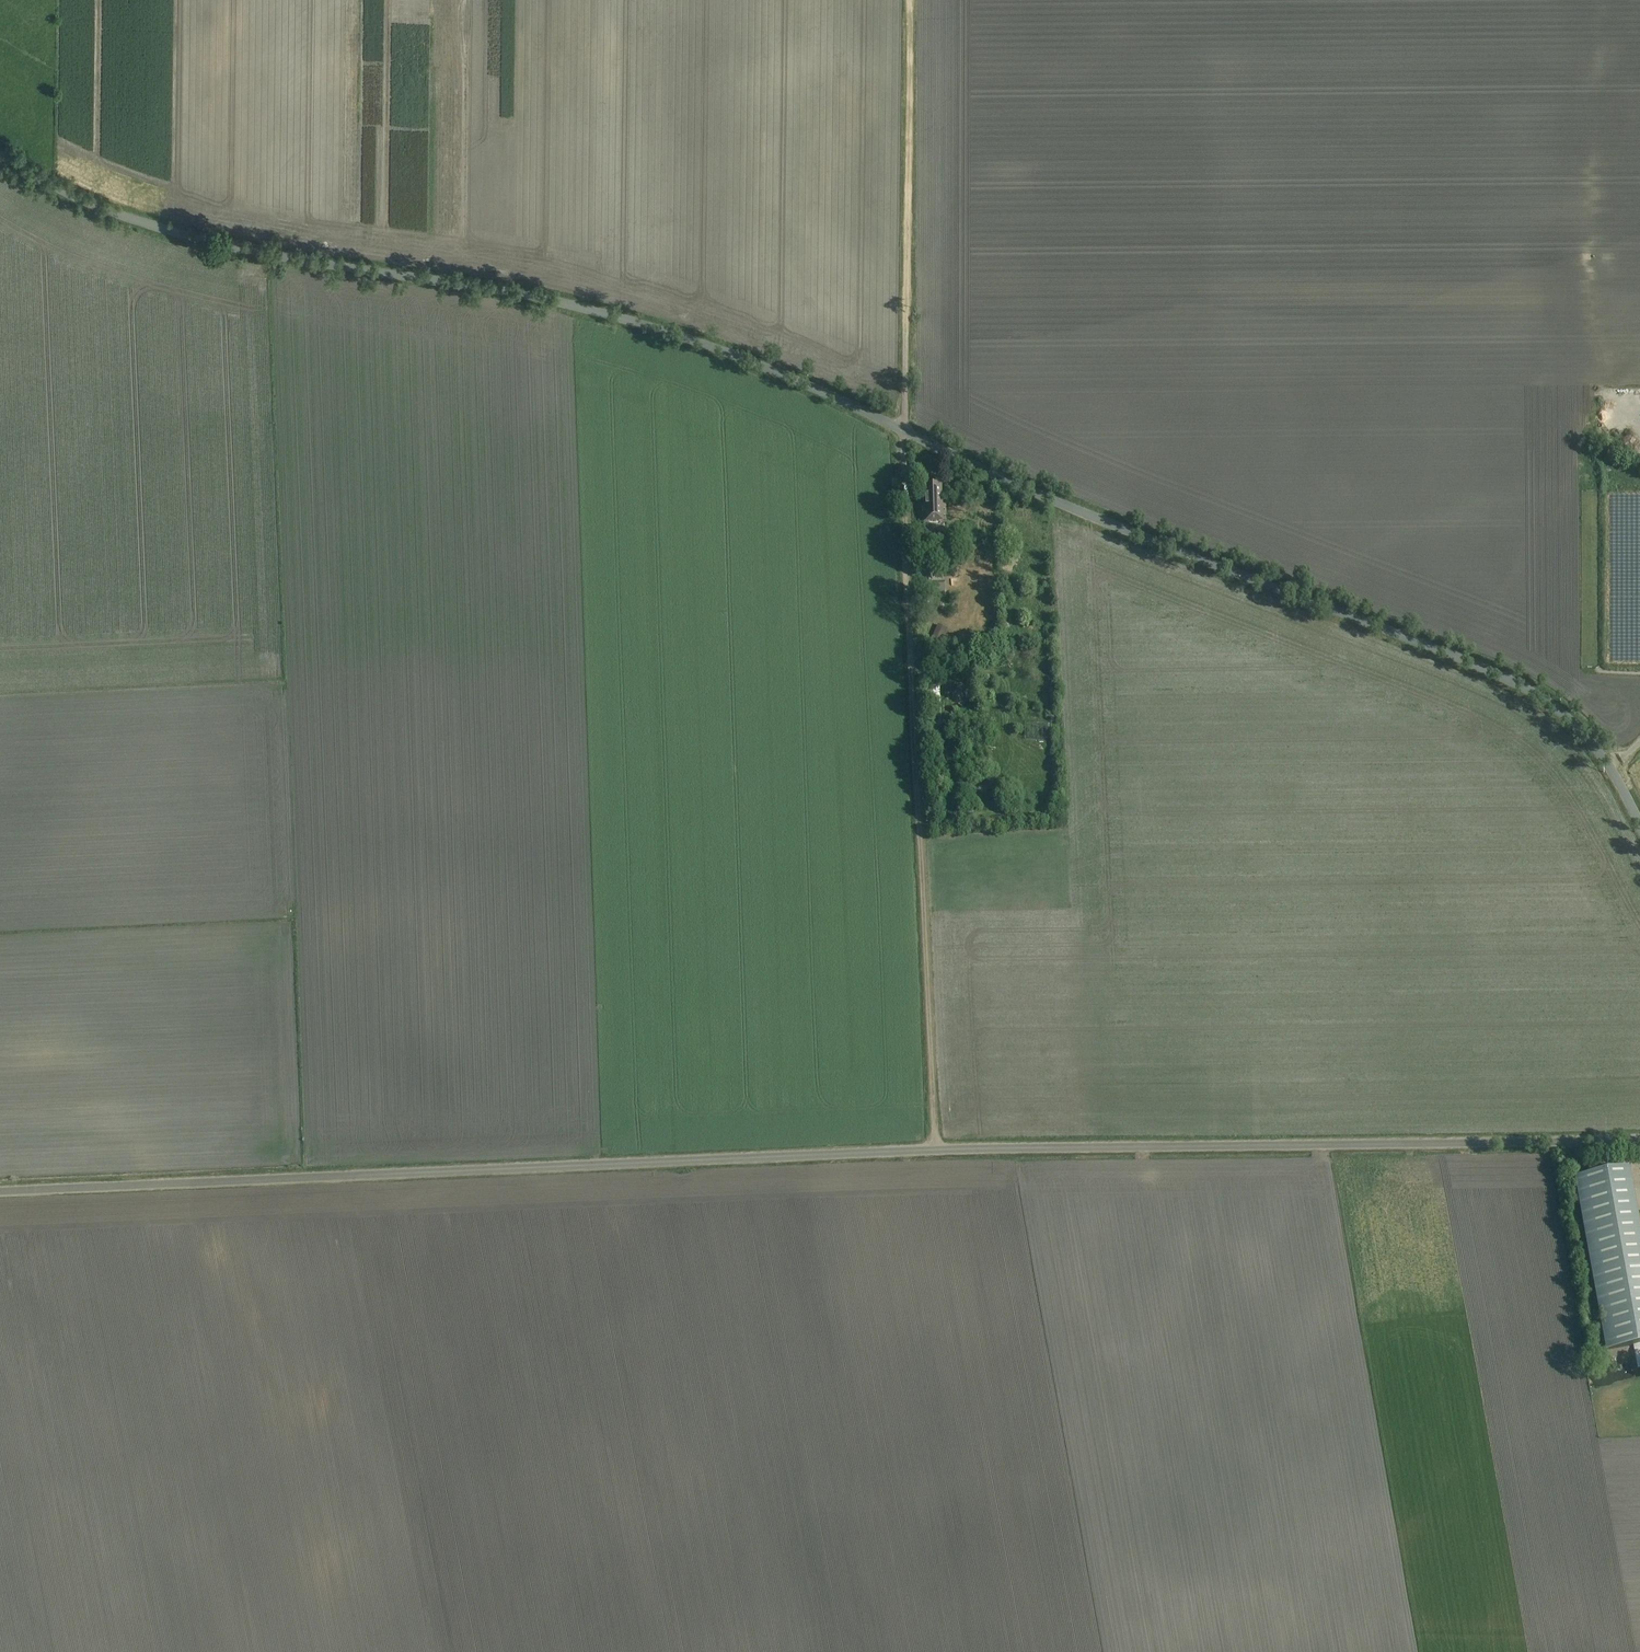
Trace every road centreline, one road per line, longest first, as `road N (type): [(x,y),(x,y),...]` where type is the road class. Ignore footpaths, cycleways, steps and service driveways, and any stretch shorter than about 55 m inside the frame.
road 1 (unclassified): [(1639,823),(1589,738),(1522,686),(1055,502),(789,377),(563,302),(333,267),(156,228),(87,205),(0,155)]
road 2 (unclassified): [(0,1191),(936,1149),(1639,1139)]
road 3 (track): [(936,1149),(907,519)]
road 4 (track): [(911,0),(906,375)]

